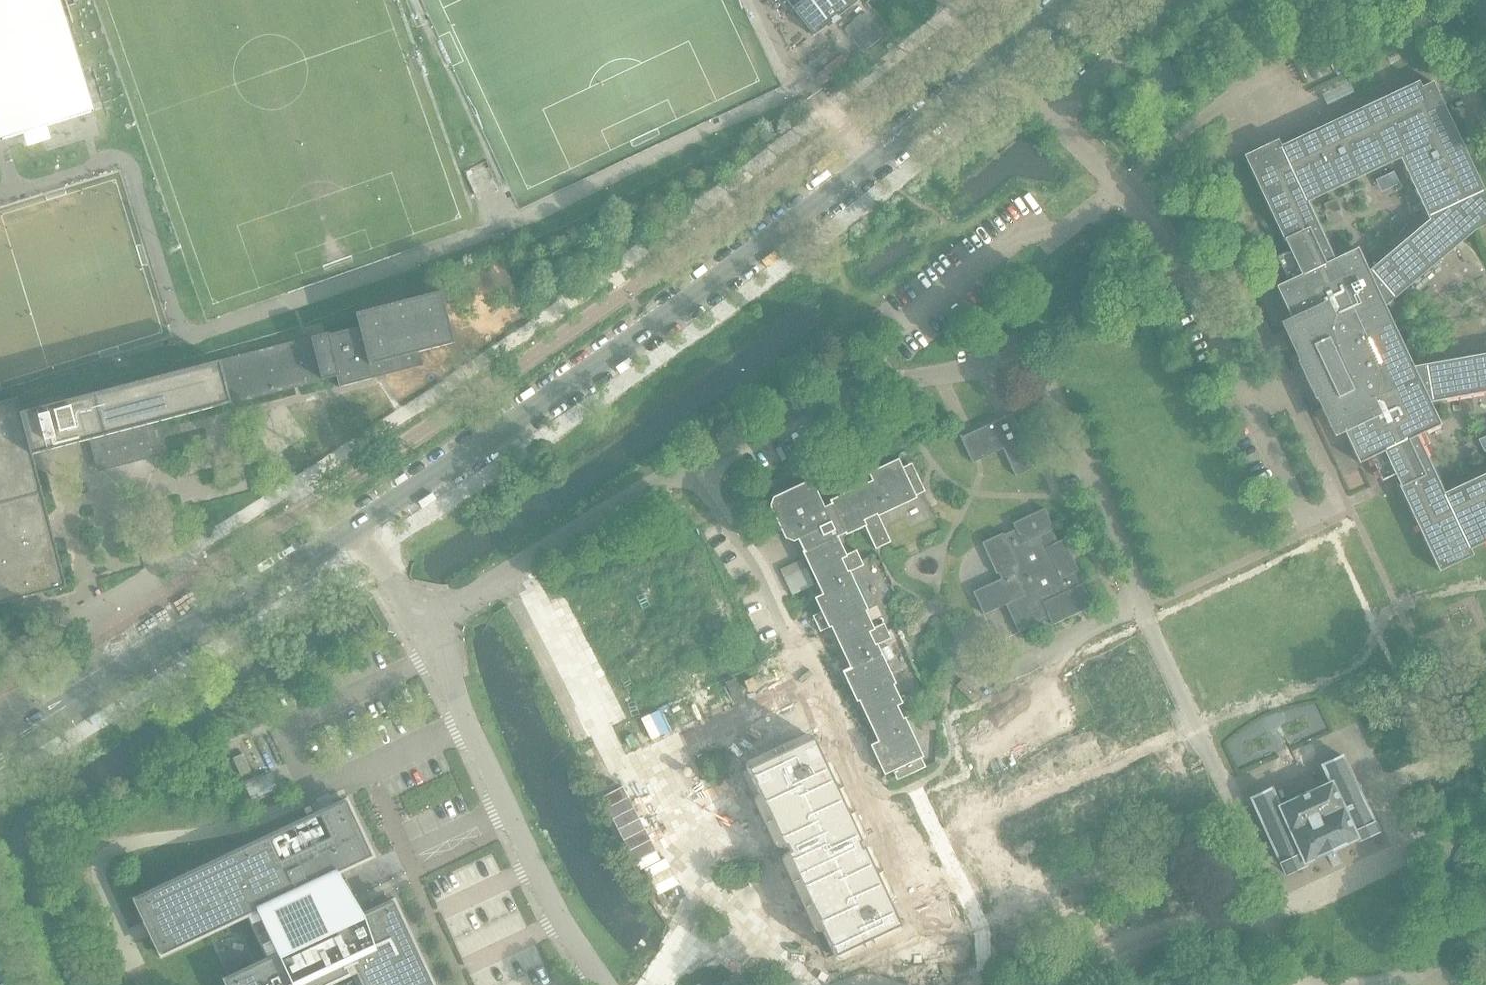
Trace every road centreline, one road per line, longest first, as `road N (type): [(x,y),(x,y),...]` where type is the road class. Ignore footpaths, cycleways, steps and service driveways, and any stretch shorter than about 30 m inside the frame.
road 1 (residential): [(26,732),(582,372),(872,157),(1068,0)]

